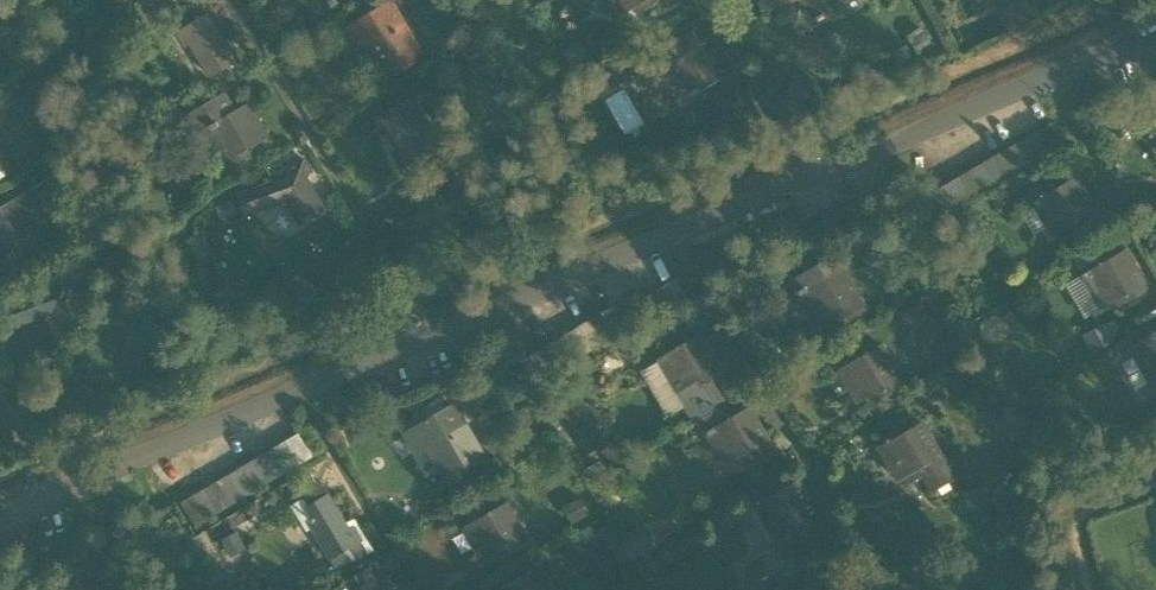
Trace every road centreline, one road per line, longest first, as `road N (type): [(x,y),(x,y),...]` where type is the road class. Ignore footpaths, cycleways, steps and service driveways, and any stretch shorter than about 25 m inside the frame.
road 1 (residential): [(1155,31),(0,518)]

